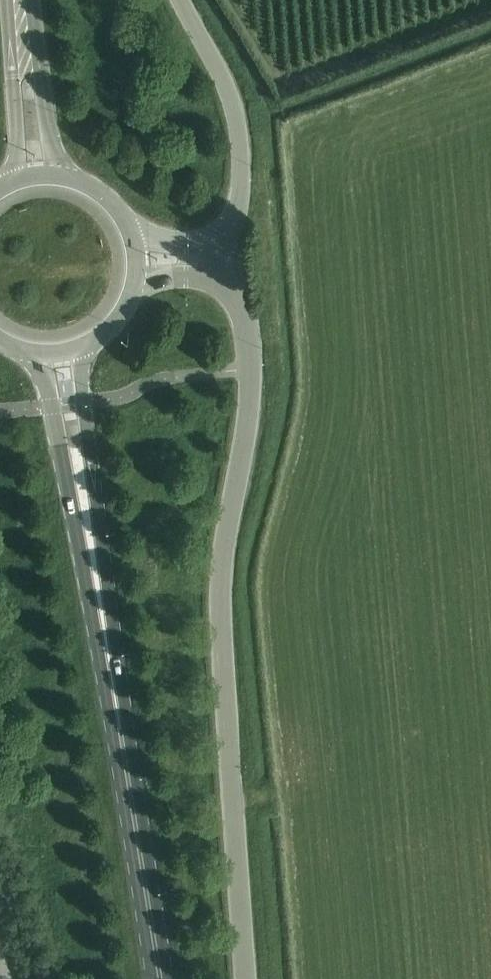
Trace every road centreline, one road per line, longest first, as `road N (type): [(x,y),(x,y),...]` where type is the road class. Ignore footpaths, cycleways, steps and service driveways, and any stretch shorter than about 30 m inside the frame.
road 1 (unclassified): [(246,978),(216,591),(249,371),(245,322),(226,282),(209,268)]
road 2 (primary): [(162,978),(91,538)]
road 3 (unclassified): [(209,268),(240,190),(240,133),(219,68),(181,0)]
road 4 (primary): [(91,538),(82,346)]
road 5 (primary): [(38,354),(91,538)]
road 6 (secondary): [(55,180),(21,0)]
road 7 (secondary): [(18,0),(19,183)]

